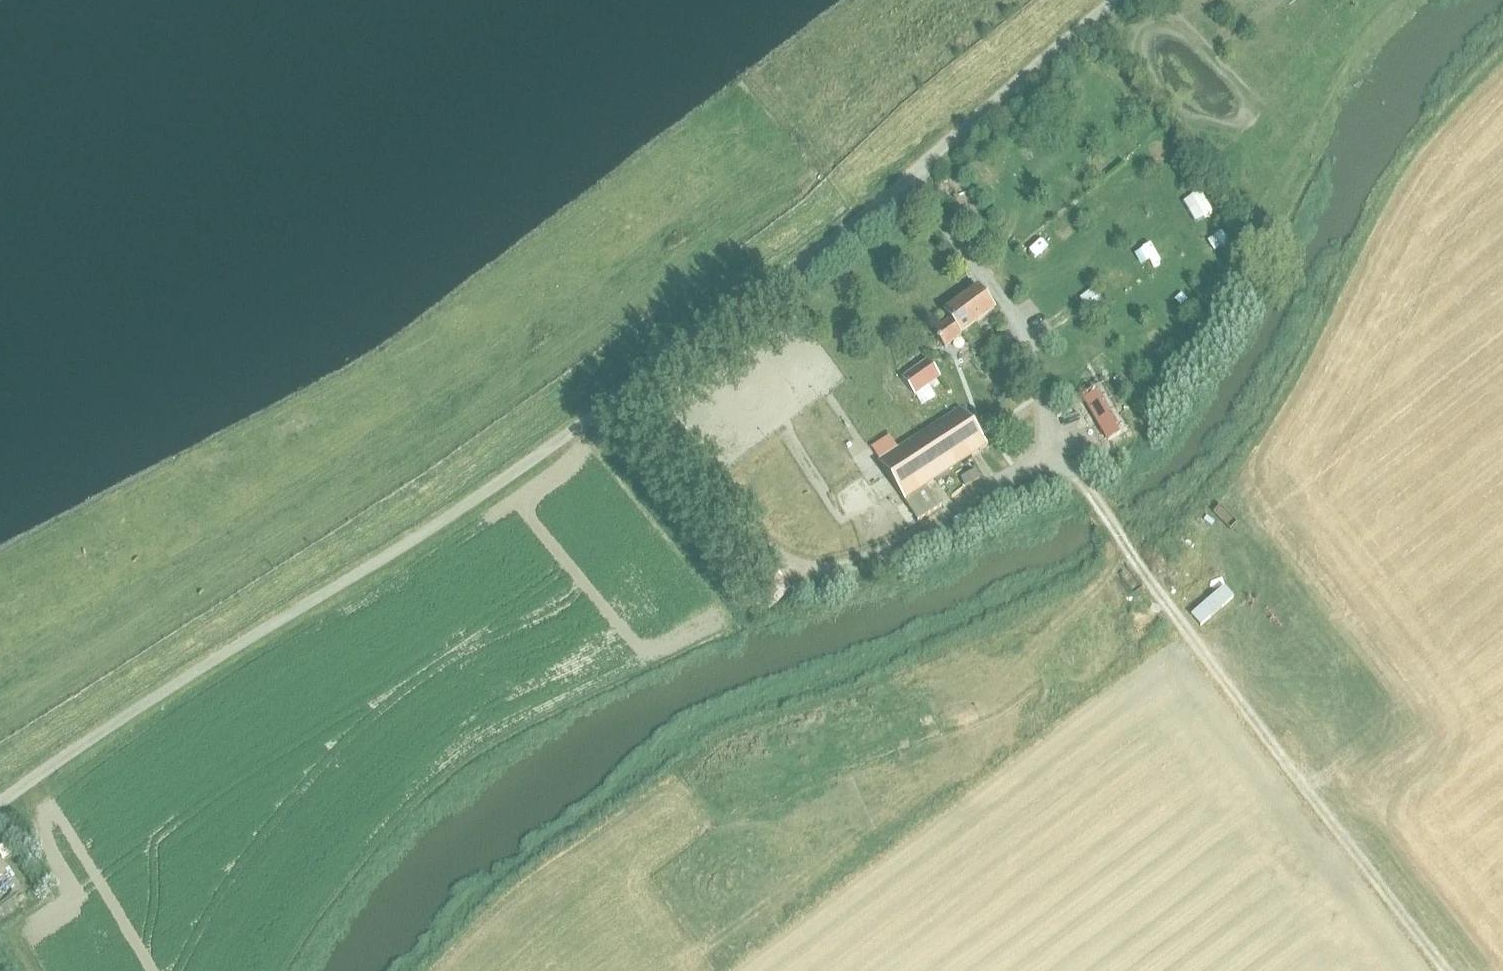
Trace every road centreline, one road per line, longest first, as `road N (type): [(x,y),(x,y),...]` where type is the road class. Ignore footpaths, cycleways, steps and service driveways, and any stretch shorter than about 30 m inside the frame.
road 1 (unclassified): [(0,804),(472,500),(625,391),(905,182),(1114,0)]
road 2 (track): [(1062,458),(1445,970)]

